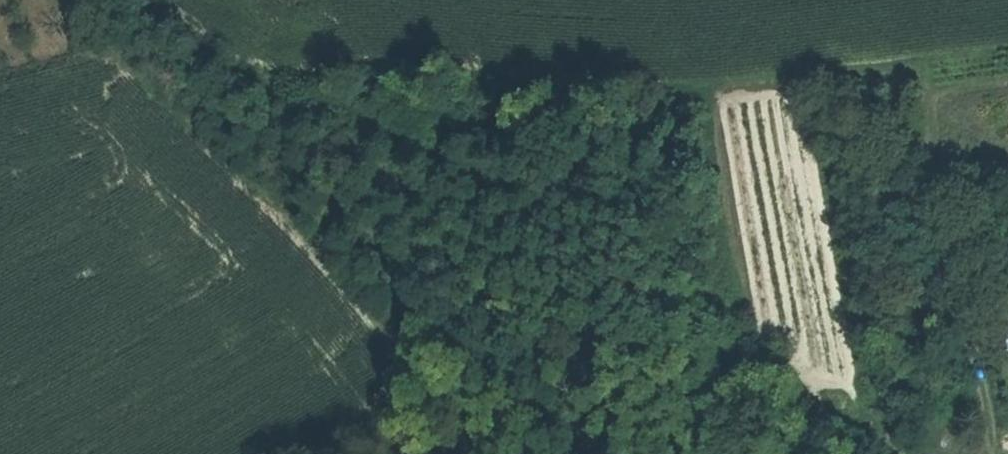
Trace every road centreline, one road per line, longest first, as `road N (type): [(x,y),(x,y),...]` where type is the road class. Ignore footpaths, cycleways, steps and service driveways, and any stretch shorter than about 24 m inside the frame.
road 1 (track): [(102,0),(458,342),(602,453)]
road 2 (track): [(686,100),(455,78),(315,88),(247,75),(121,0)]
road 3 (track): [(991,453),(974,288)]

